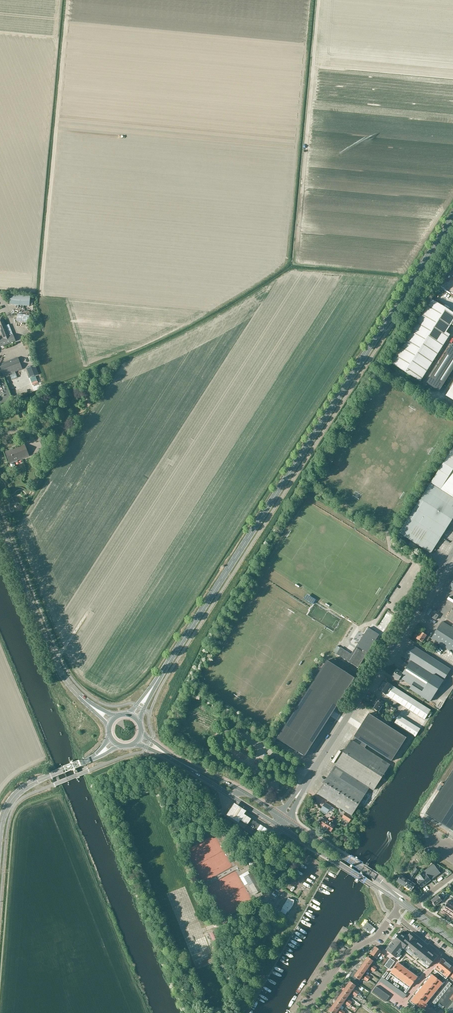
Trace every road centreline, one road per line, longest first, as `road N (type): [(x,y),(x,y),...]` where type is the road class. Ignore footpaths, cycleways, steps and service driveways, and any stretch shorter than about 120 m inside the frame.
road 1 (primary): [(147,696),(452,217)]
road 2 (track): [(44,332),(68,0)]
road 3 (unclassified): [(300,792),(452,551)]
road 4 (tertiary): [(95,709),(58,668),(0,525)]
road 5 (tertiary): [(278,825),(402,902)]
road 6 (tertiary): [(402,902),(286,820)]
road 7 (residential): [(306,1012),(344,953),(375,938),(393,914)]
road 8 (primary): [(0,833),(24,787),(99,754)]

